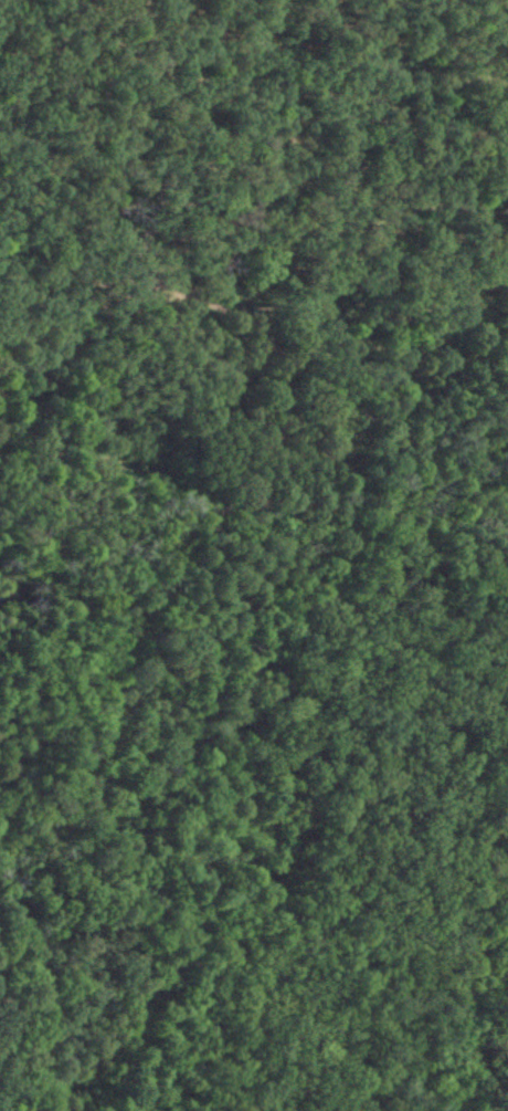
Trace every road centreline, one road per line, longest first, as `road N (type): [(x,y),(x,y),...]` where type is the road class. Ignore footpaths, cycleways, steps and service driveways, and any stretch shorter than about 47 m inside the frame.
road 1 (track): [(184,284),(351,403),(466,472)]
road 2 (track): [(0,369),(149,284),(184,284)]

